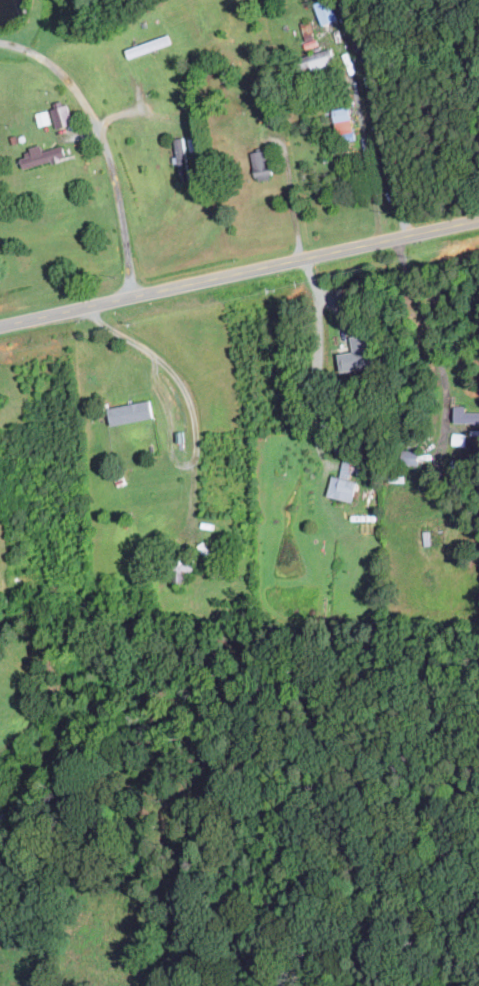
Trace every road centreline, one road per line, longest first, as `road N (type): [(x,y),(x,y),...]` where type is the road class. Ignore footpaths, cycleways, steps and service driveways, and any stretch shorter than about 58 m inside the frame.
road 1 (tertiary): [(478,220),(0,326)]
road 2 (residential): [(132,297),(124,222),(95,120),(53,67),(0,43)]

